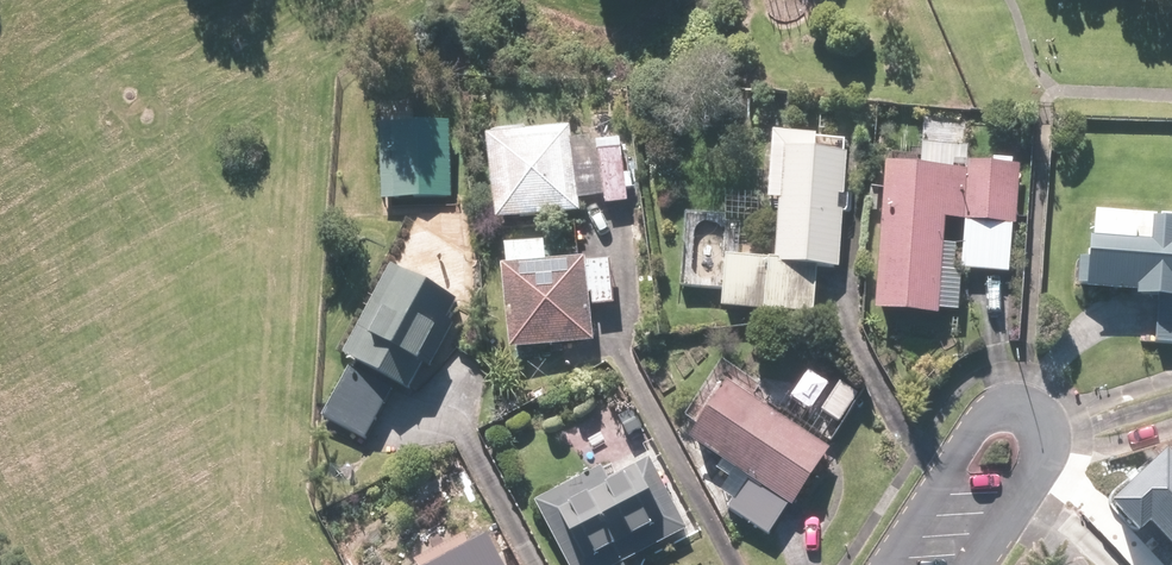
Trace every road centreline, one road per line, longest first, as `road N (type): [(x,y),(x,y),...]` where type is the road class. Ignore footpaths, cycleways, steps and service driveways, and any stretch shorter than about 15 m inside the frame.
road 1 (residential): [(968,564),(1041,458),(1037,429),(1024,416),(1000,417),(970,437),(895,564)]

